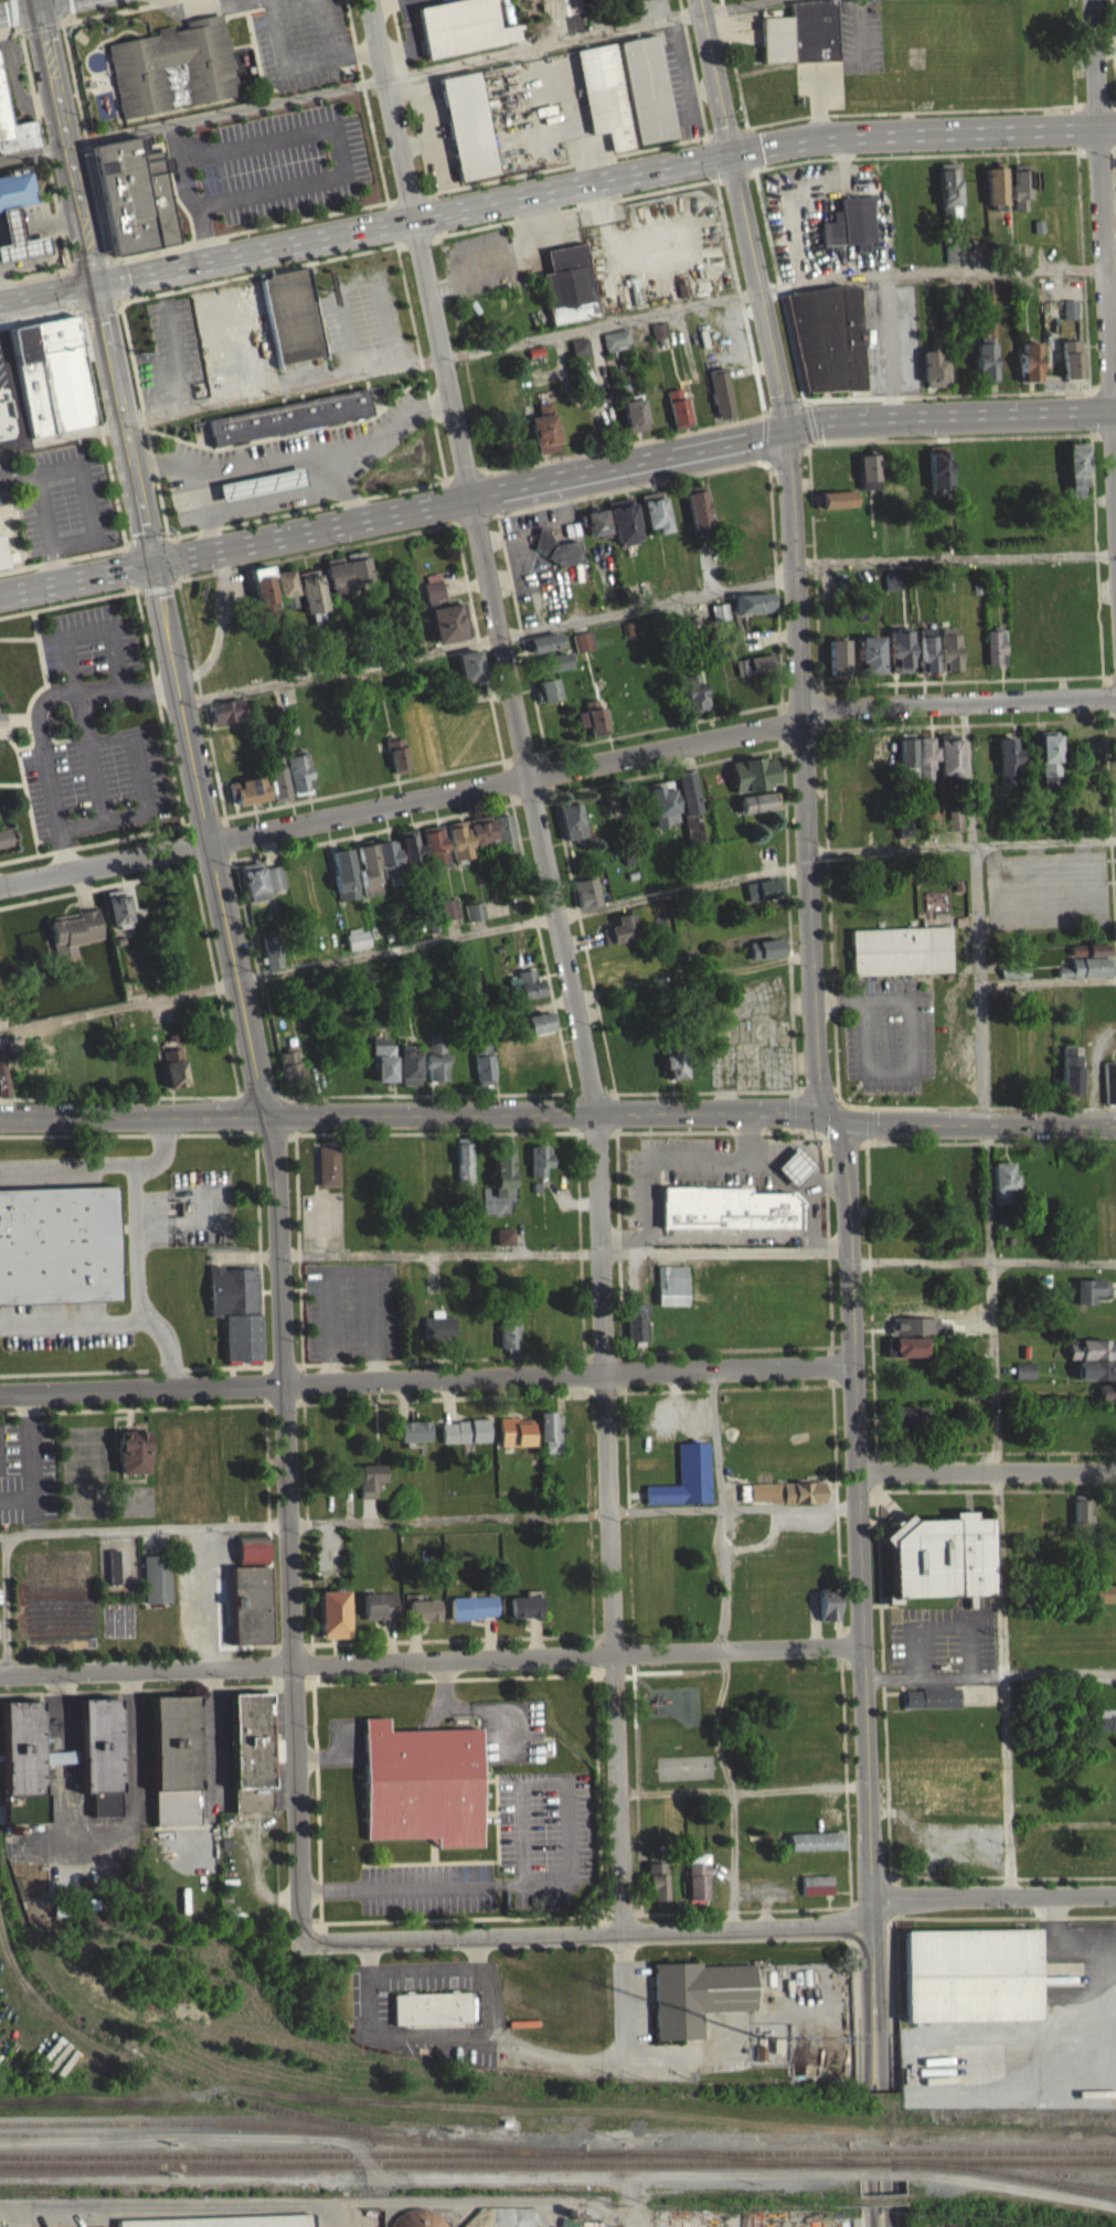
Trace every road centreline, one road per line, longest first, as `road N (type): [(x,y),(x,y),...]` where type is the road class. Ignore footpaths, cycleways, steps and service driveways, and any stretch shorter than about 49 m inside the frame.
road 1 (residential): [(369,0),(591,1111),(607,1370),(623,1929)]
road 2 (primary): [(0,594),(787,425),(1115,411)]
road 3 (primary): [(1115,125),(822,135),(0,303)]
road 4 (tertiary): [(700,0),(787,425),(817,1075),(826,1112)]
road 5 (tertiary): [(826,1112),(844,1143),(847,1179),(875,2080)]
road 6 (residential): [(210,842),(803,716),(1115,696)]
road 7 (residential): [(0,1675),(861,1642)]
road 8 (residential): [(0,1390),(851,1362)]
road 9 (residential): [(268,1112),(302,1941)]
road 10 (residential): [(302,1941),(840,1924),(901,1898),(1115,1896)]
road 11 (secondary): [(36,0),(152,562)]
road 12 (residential): [(268,1112),(826,1112)]
road 13 (residential): [(1093,0),(1115,511)]
road 14 (residential): [(826,1112),(1115,1122)]
road 15 (residential): [(152,562),(210,842)]
road 16 (residential): [(210,842),(268,1112)]
road 17 (residential): [(0,1115),(268,1112)]
road 18 (residential): [(855,1470),(1115,1463)]
road 19 (residential): [(0,886),(210,842)]

